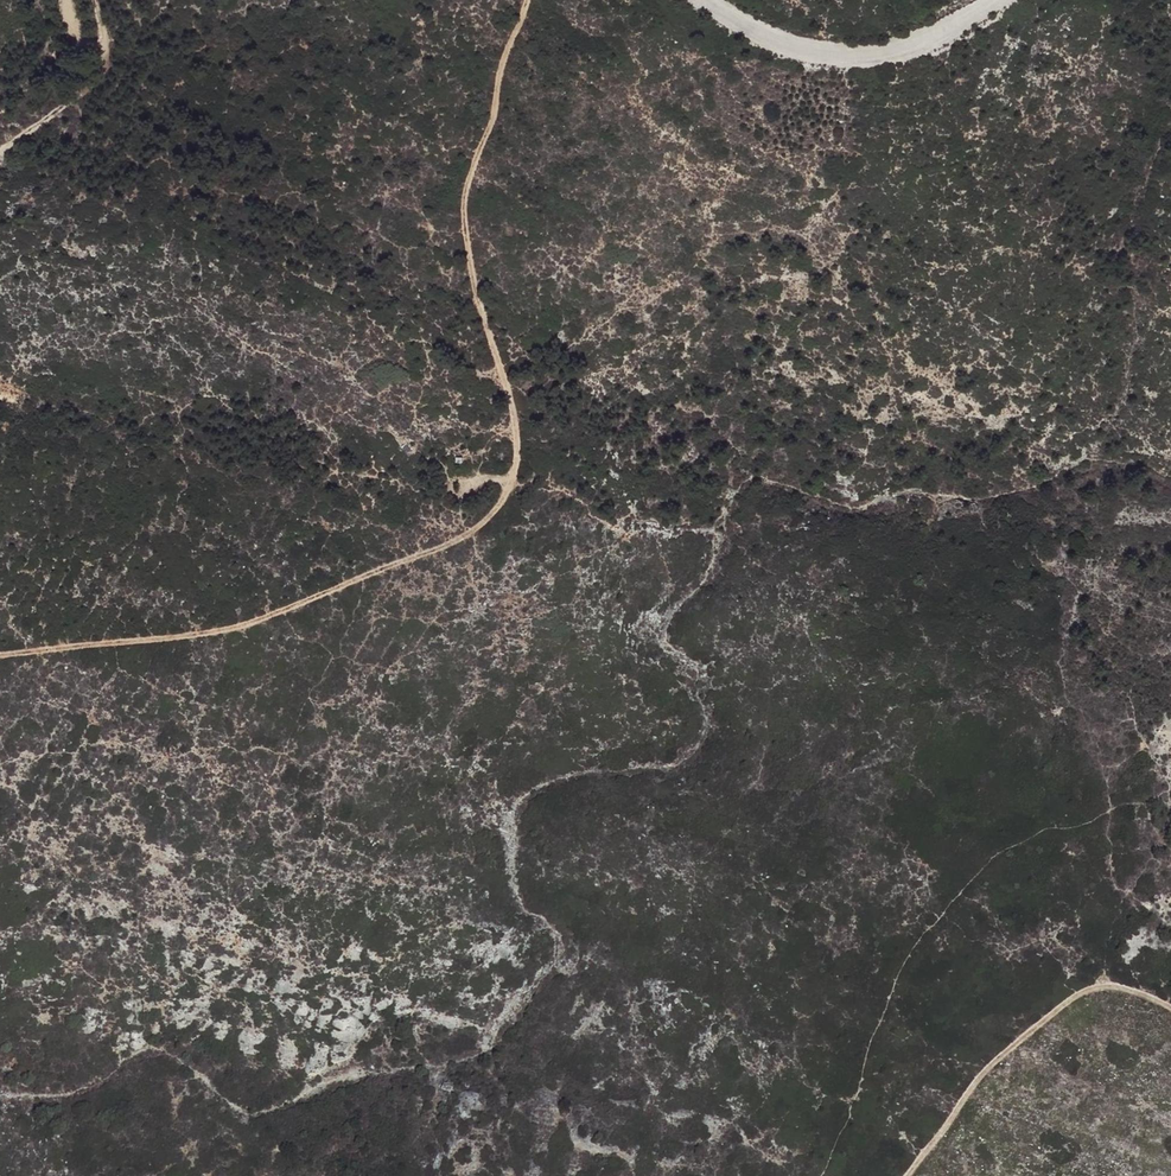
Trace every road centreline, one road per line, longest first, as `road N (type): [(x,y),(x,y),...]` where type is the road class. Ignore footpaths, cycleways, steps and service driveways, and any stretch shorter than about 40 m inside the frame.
road 1 (track): [(529,0),(464,200),(475,294),(515,421),(518,472),(501,508),(471,535),(245,626),(0,656)]
road 2 (track): [(1170,998),(1096,980),(1047,1010),(994,1056),(900,1175)]
road 3 (track): [(96,0),(110,68),(0,159)]

